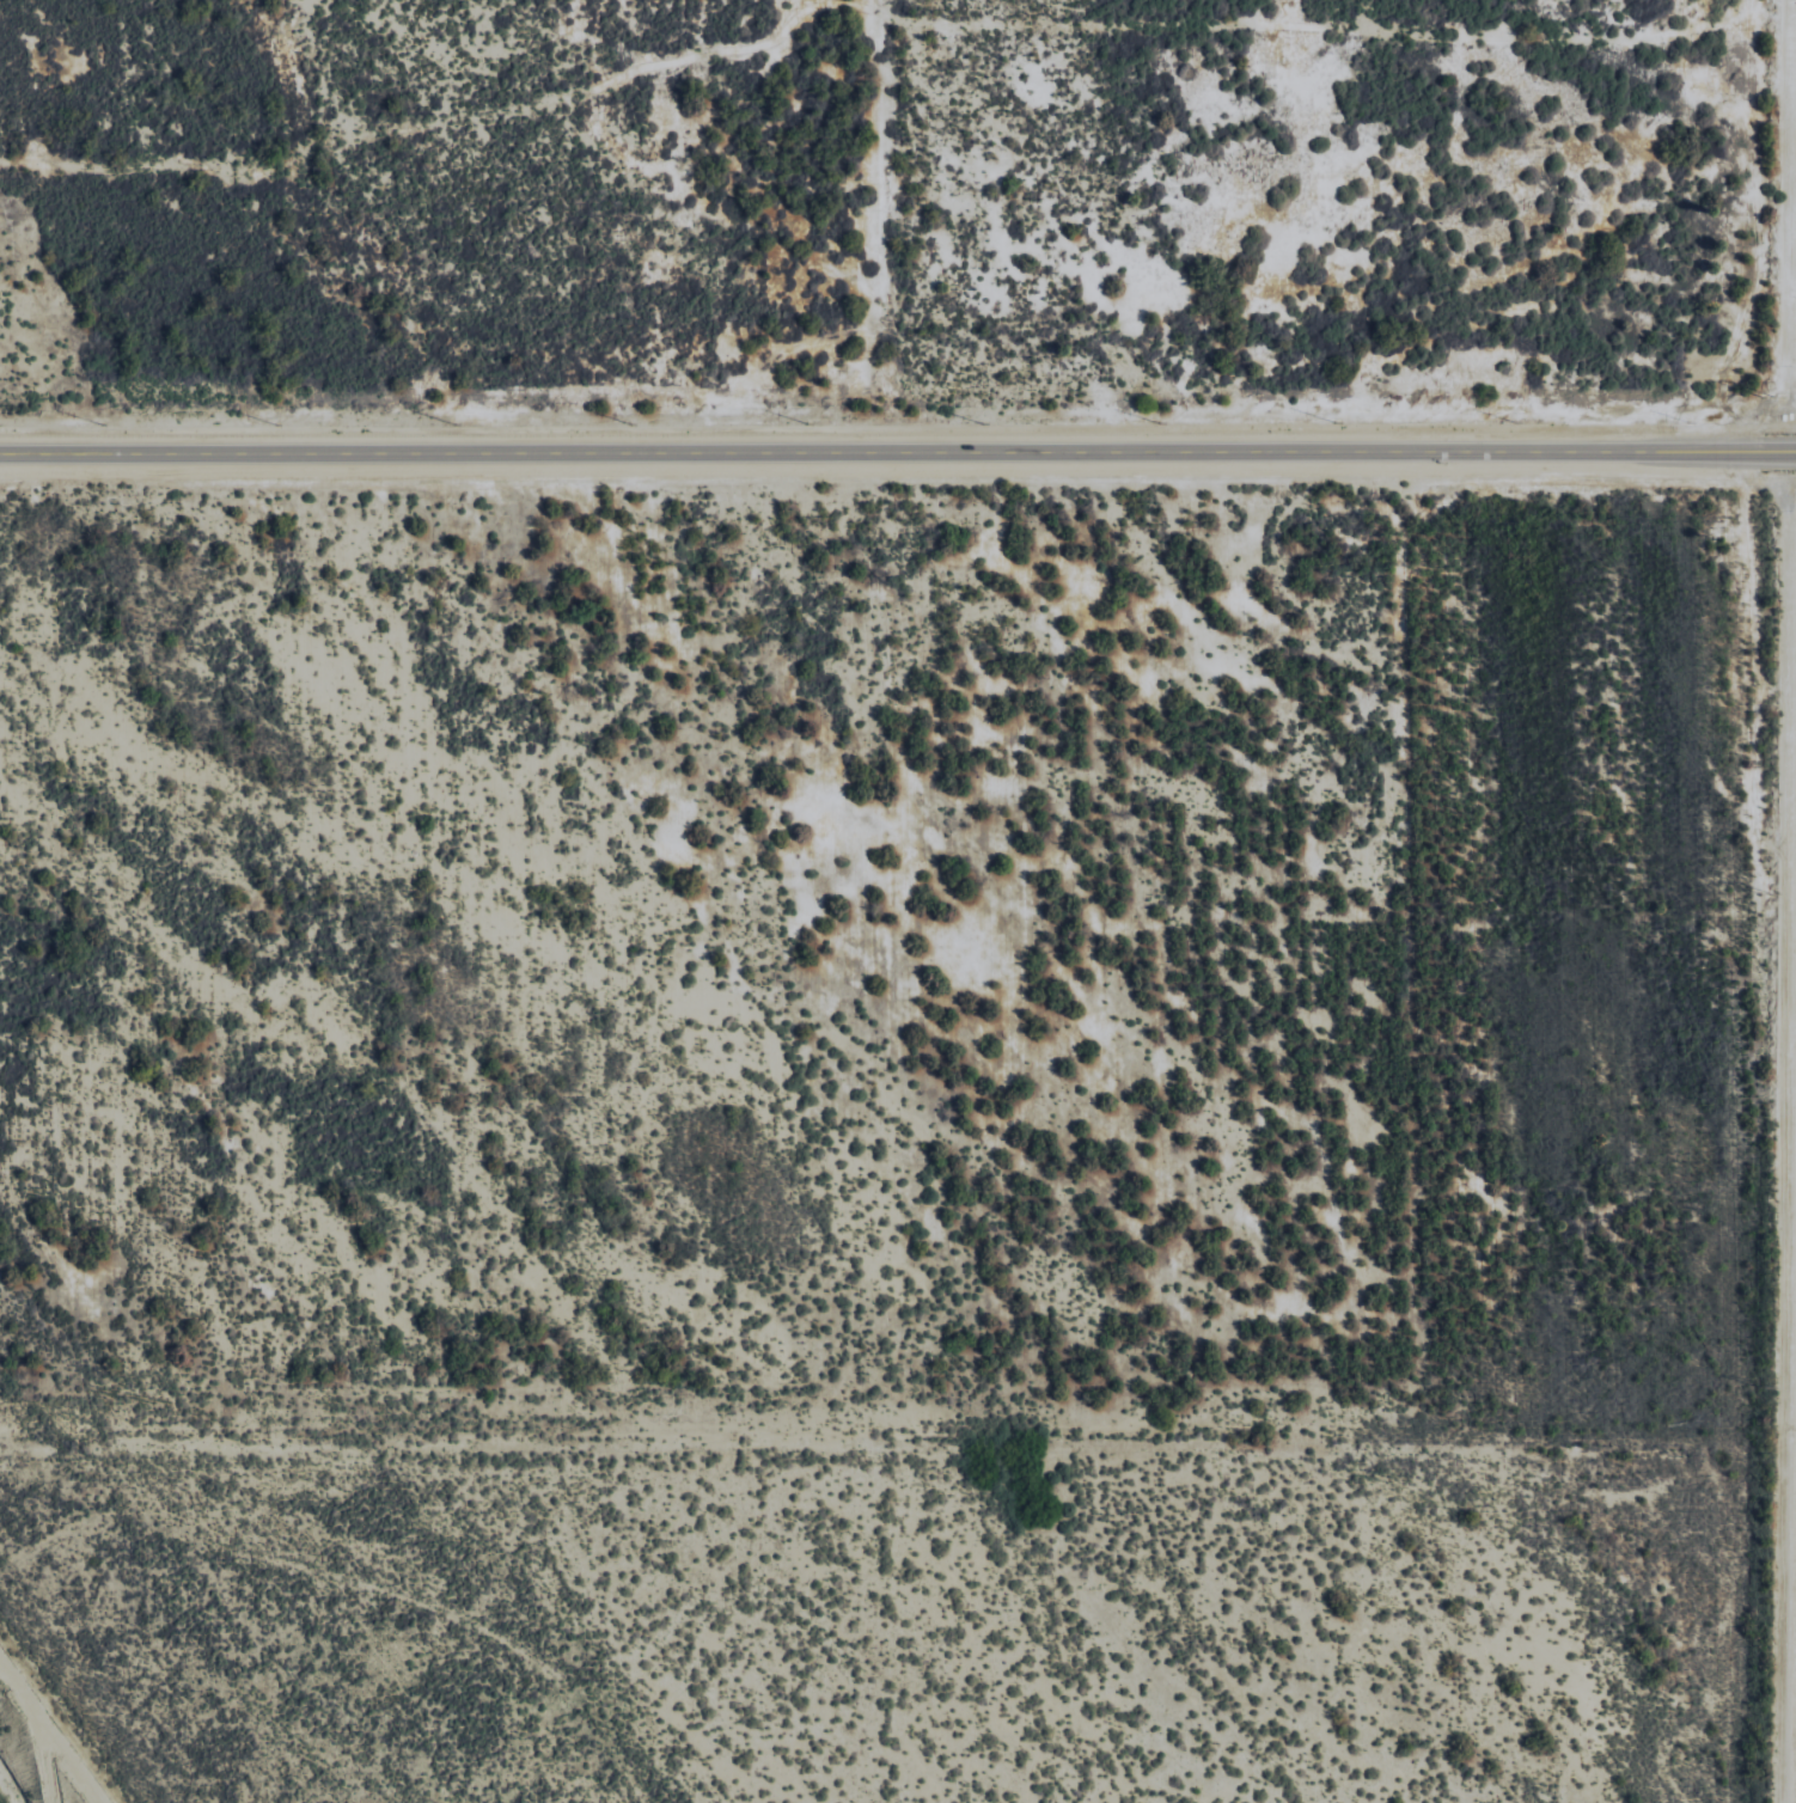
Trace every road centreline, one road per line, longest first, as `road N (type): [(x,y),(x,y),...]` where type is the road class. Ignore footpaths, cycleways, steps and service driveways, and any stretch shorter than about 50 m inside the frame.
road 1 (secondary): [(0,452),(1795,452)]

